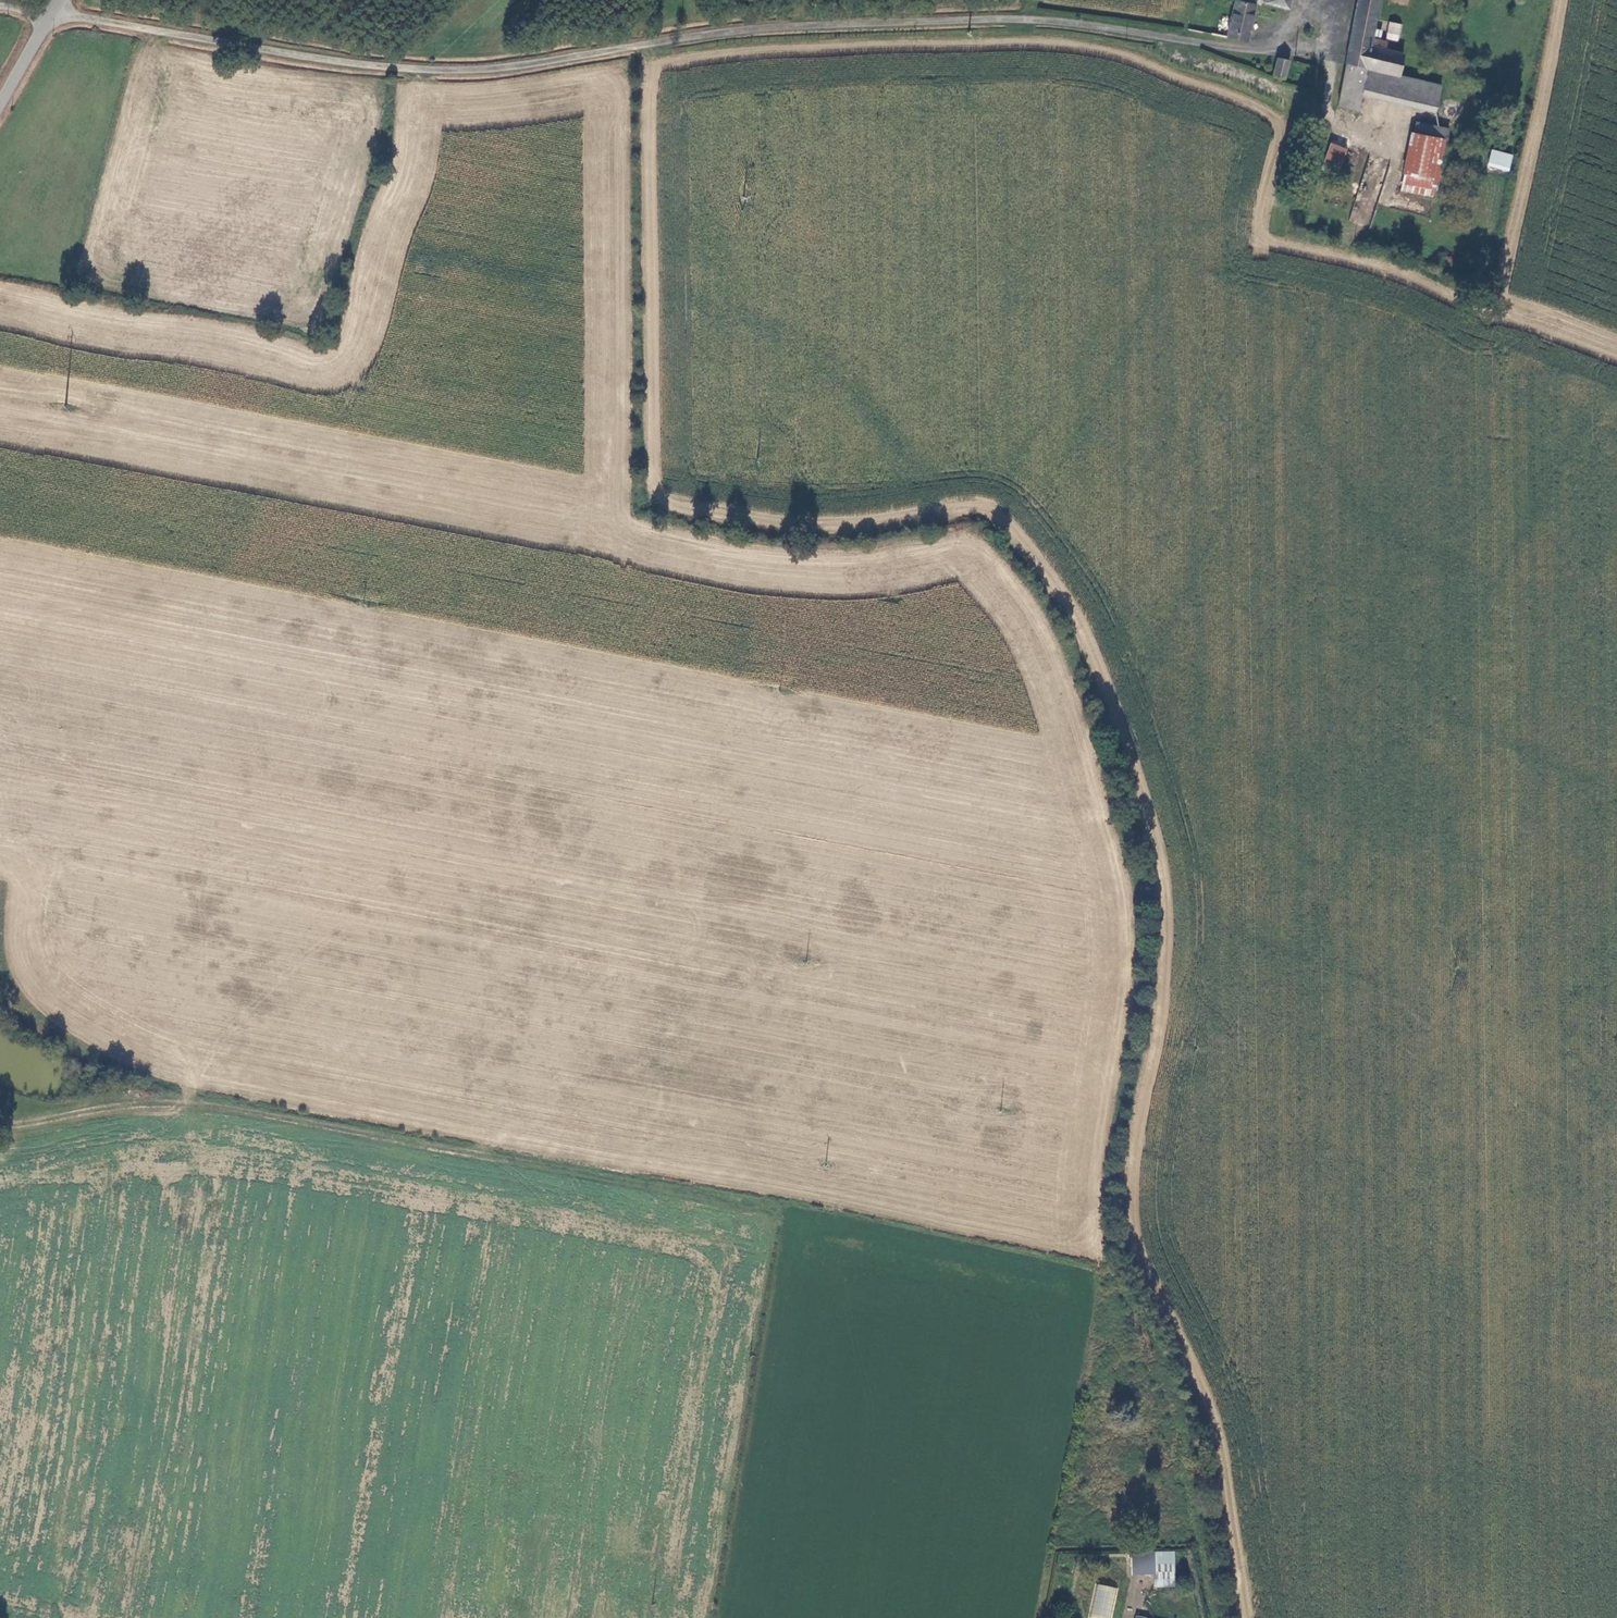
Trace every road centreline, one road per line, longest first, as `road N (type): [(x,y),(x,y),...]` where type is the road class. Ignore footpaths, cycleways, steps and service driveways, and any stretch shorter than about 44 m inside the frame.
road 1 (unclassified): [(50,12),(342,63),(446,71),(825,25),(1042,21),(1250,48),(1309,32)]
road 2 (track): [(0,1127),(133,1098),(489,1158)]

